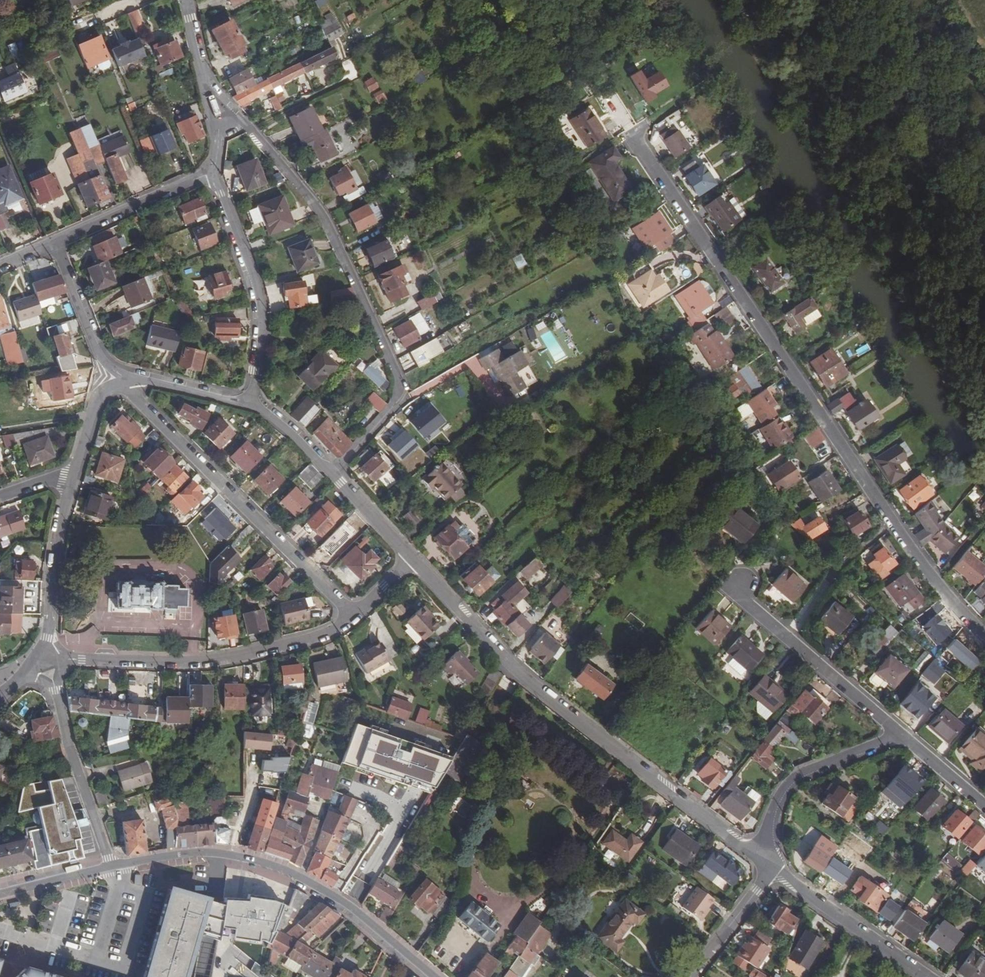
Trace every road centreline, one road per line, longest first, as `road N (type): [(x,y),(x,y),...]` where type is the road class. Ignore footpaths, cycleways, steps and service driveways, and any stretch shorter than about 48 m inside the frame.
road 1 (residential): [(634,134),(893,523),(984,634)]
road 2 (residential): [(765,865),(571,717),(411,558)]
road 3 (residential): [(211,102),(248,128),(322,213),(396,371),(394,402),(332,475)]
road 4 (residential): [(356,616),(125,381)]
road 5 (residential): [(66,660),(215,663),(331,635),(356,616)]
road 6 (residential): [(218,854),(313,883),(436,976)]
road 7 (residential): [(213,172),(263,309),(251,405)]
road 8 (residential): [(900,734),(749,605),(741,583)]
road 9 (residential): [(765,865),(780,793),(803,773),(900,734)]
road 10 (residential): [(926,976),(765,865)]
road 11 (residential): [(75,473),(44,658)]
road 12 (residential): [(111,866),(56,691)]
road 13 (residential): [(213,172),(52,243)]
road 14 (residential): [(125,381),(97,351),(52,243)]
road 15 (residential): [(690,976),(757,890),(765,865)]
road 16 (residential): [(251,405),(125,381)]
road 17 (residential): [(218,854),(202,976)]

